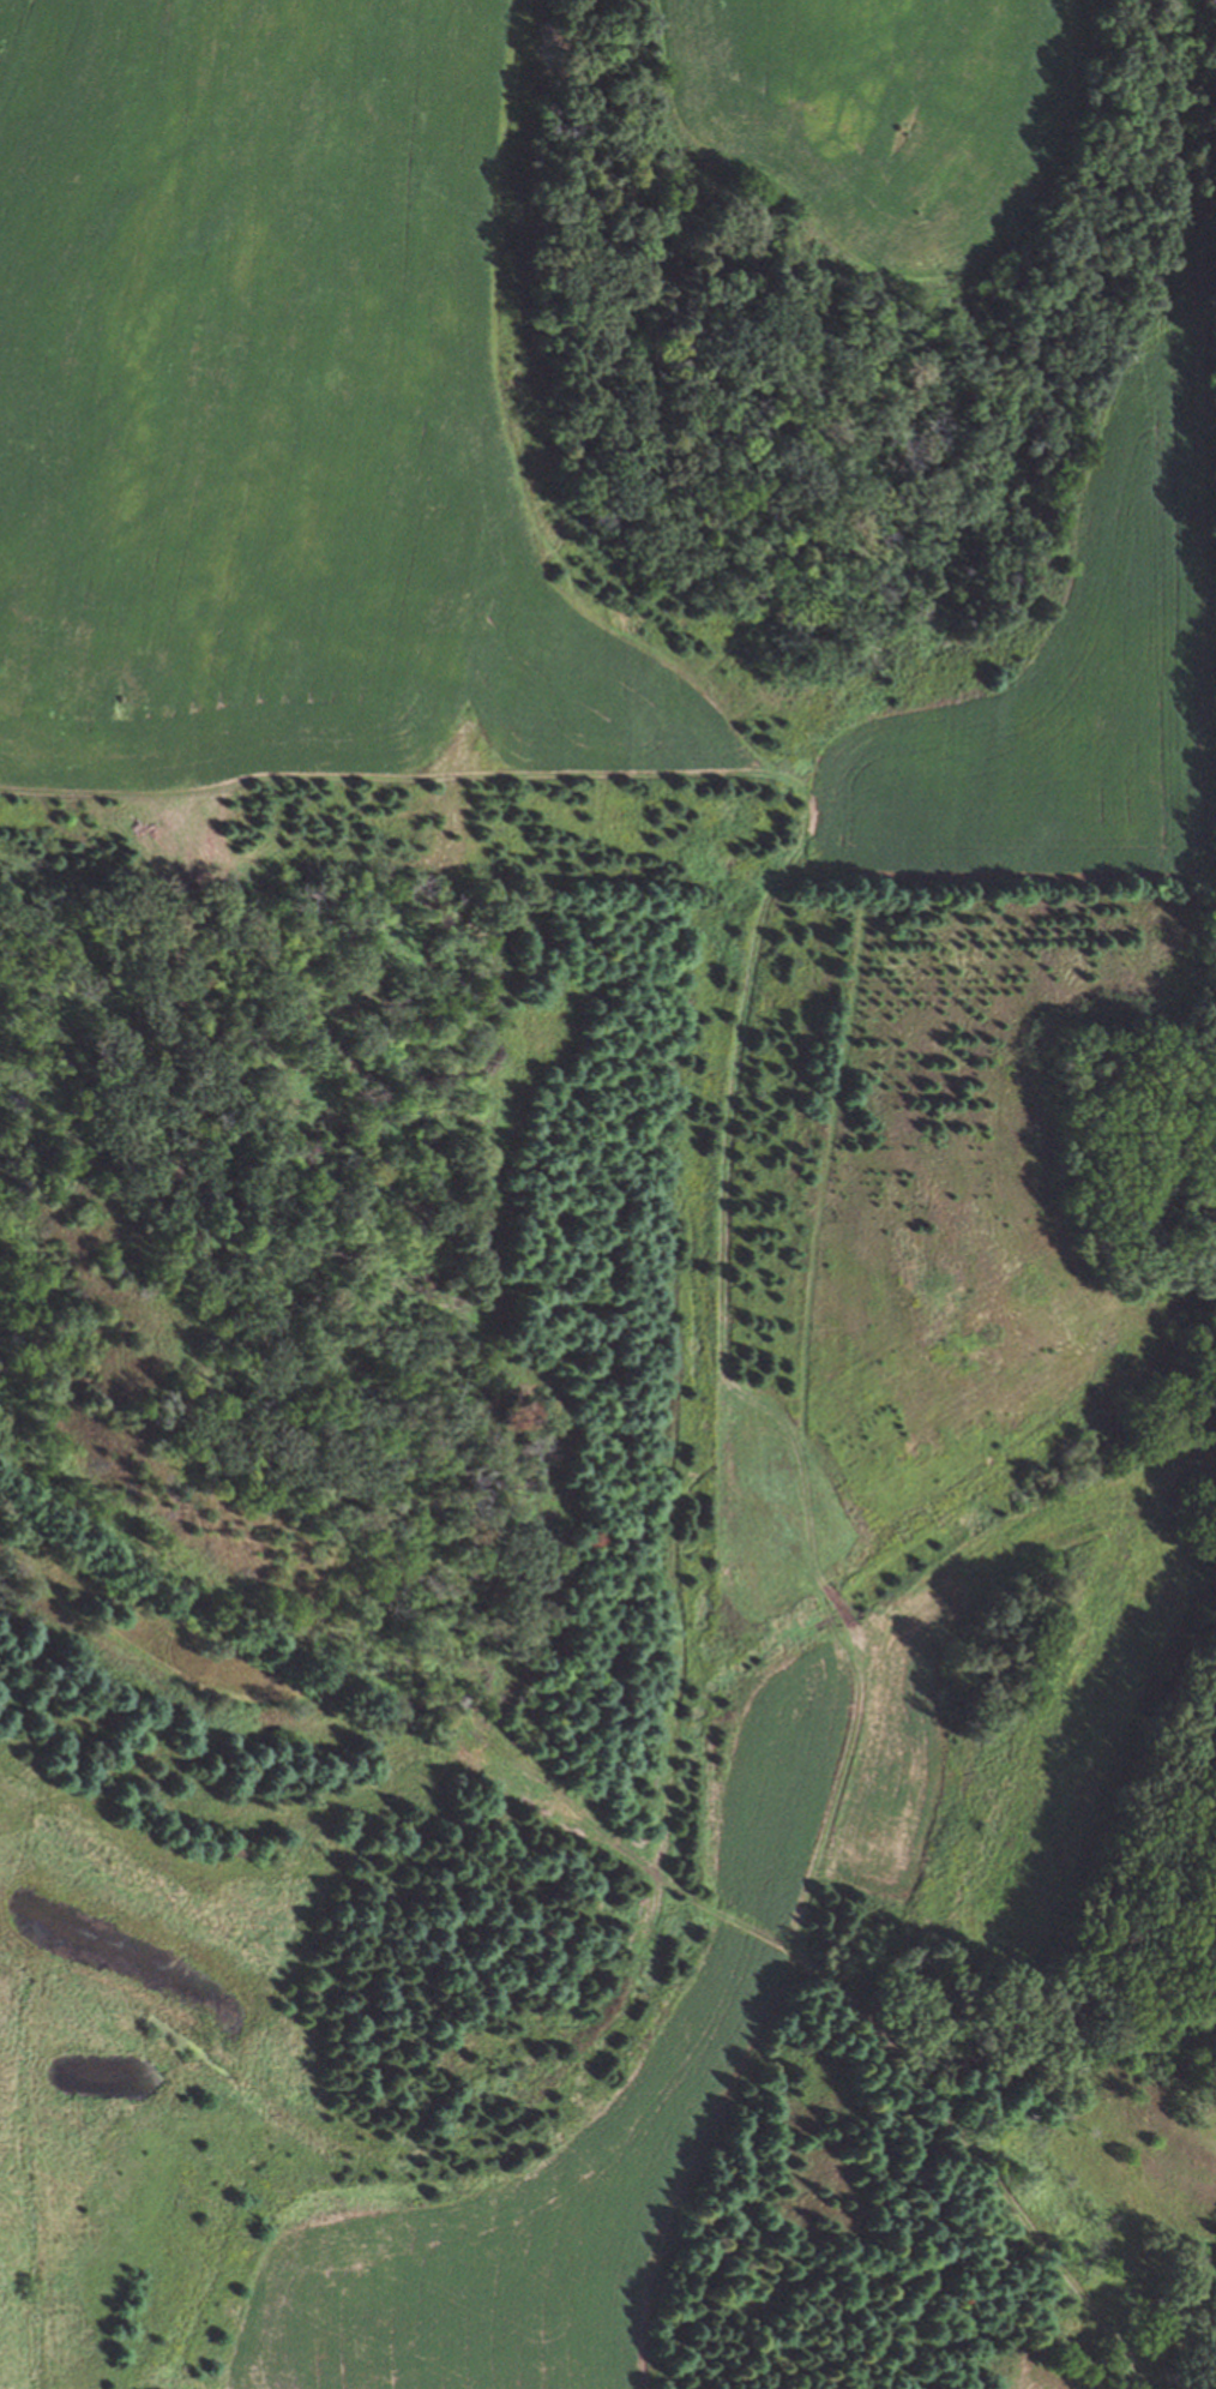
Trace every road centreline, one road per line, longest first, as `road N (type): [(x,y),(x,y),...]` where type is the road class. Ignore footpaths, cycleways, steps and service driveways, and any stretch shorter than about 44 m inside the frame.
road 1 (track): [(1141,2388),(1118,2341),(838,1991)]

